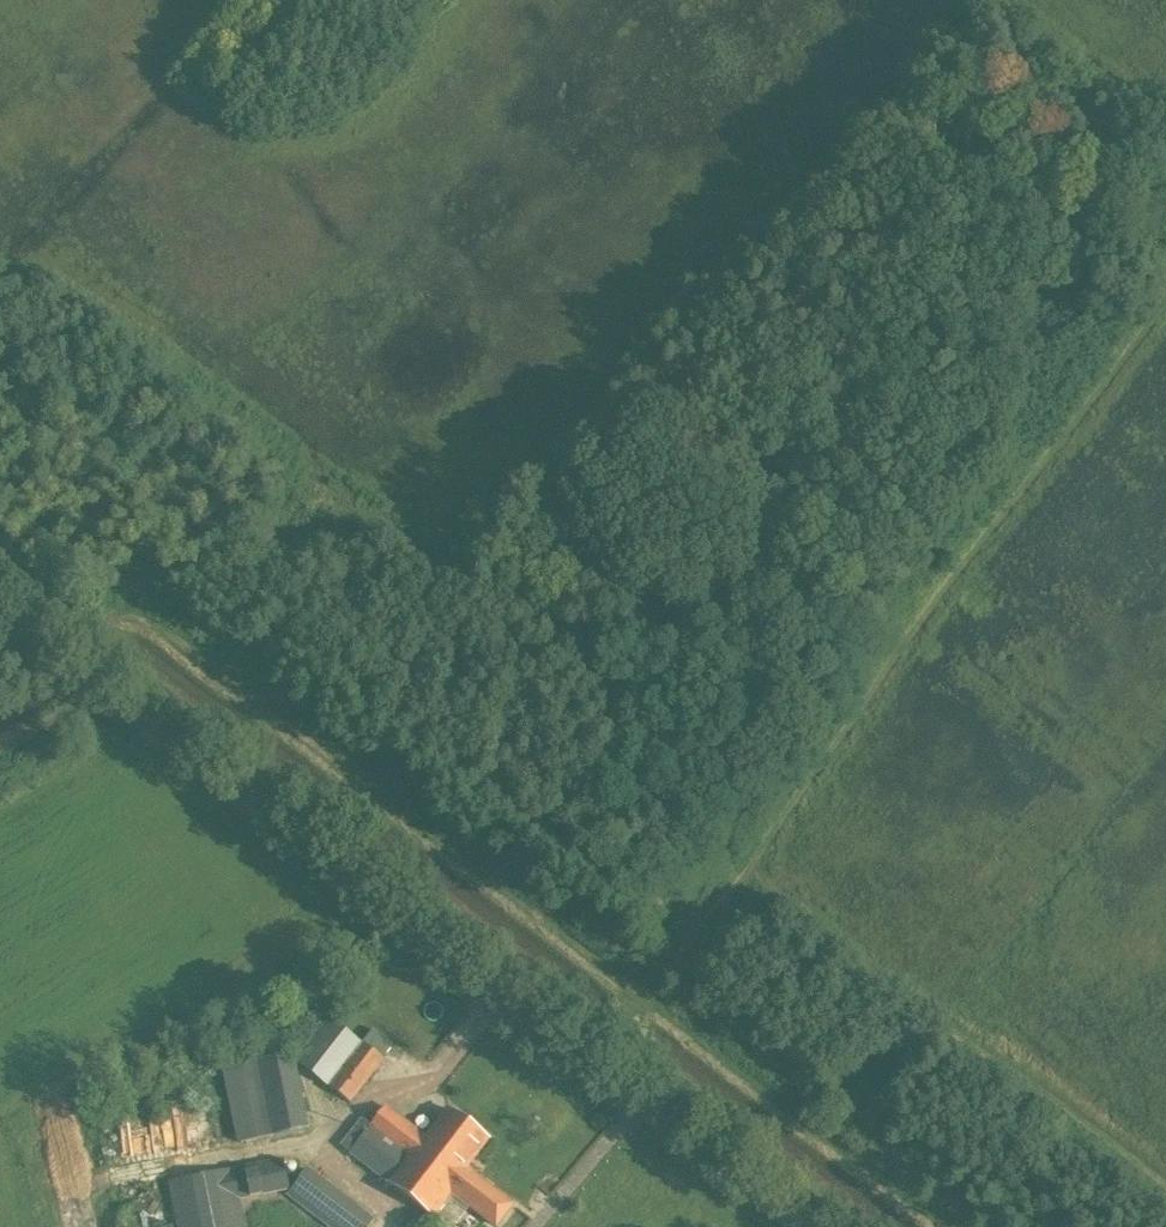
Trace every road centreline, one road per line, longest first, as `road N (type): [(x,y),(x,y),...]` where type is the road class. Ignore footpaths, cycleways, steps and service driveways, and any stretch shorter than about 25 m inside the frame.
road 1 (tertiary): [(806,1226),(0,605)]

